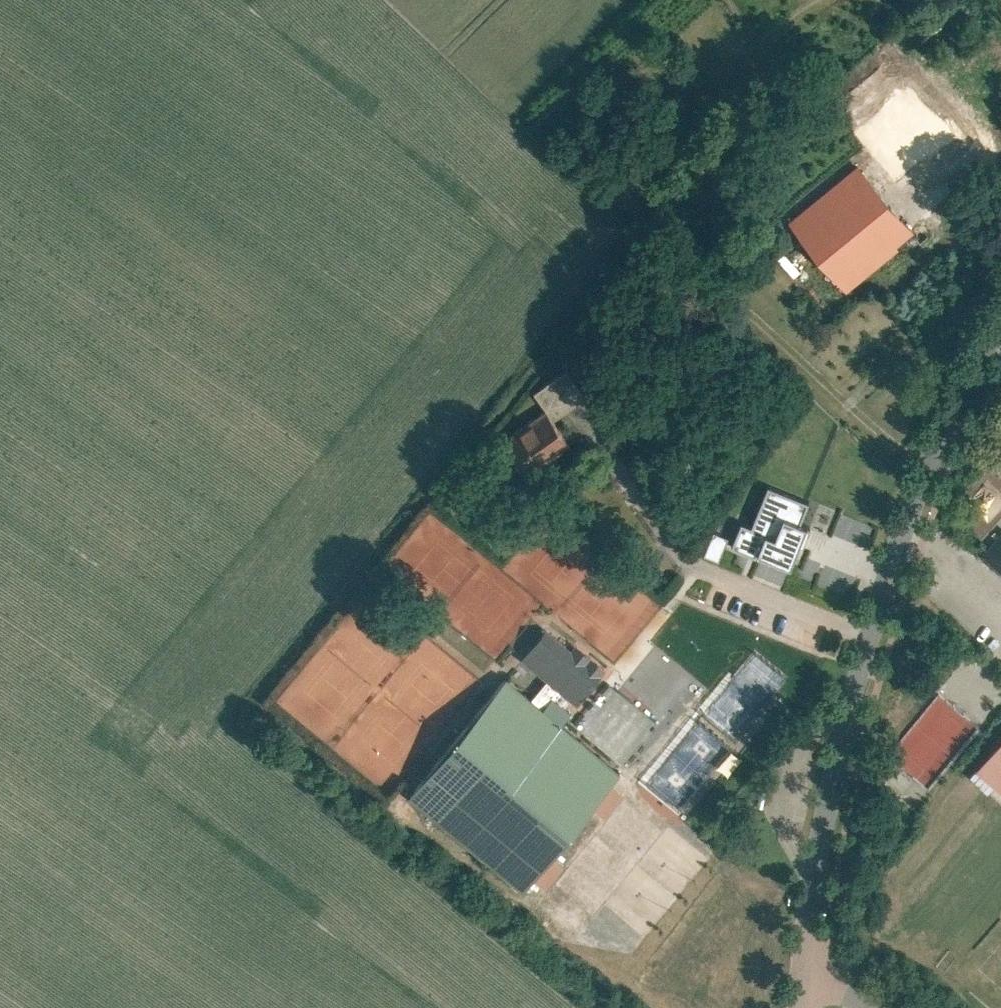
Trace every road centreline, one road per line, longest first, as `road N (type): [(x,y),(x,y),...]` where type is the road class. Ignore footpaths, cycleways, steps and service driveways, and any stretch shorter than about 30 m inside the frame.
road 1 (residential): [(1000,270),(898,483),(852,624),(835,690),(808,969)]

